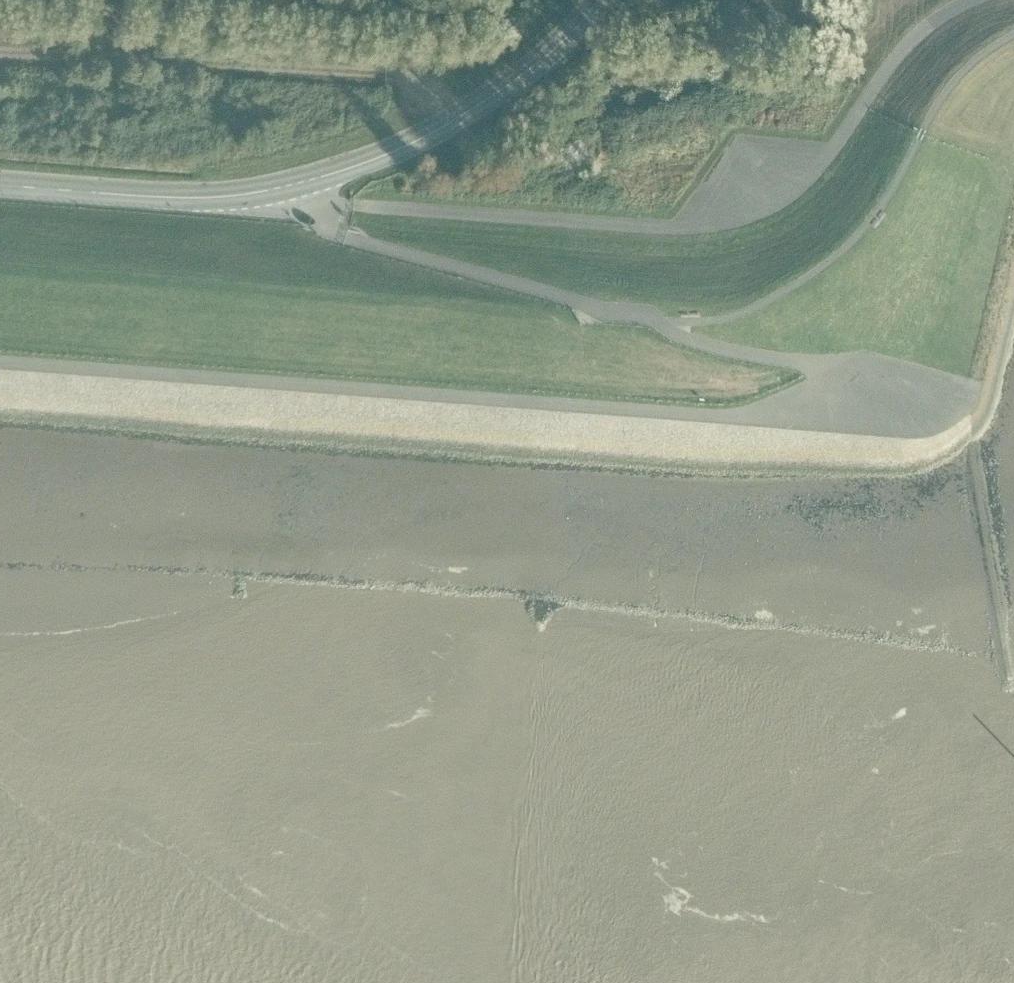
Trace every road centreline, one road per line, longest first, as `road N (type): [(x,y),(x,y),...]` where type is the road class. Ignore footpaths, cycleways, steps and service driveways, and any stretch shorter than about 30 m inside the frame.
road 1 (track): [(900,392),(841,415),(722,422),(0,366)]
road 2 (tertiary): [(604,0),(486,102),(438,132),(340,173),(245,196),(179,199),(0,187)]
road 3 (track): [(630,325),(345,239),(312,204)]
road 4 (track): [(900,392),(758,364),(630,325)]
road 5 (track): [(979,0),(931,27),(901,55),(811,176)]
road 6 (track): [(900,392),(953,397),(976,386),(1013,237)]

